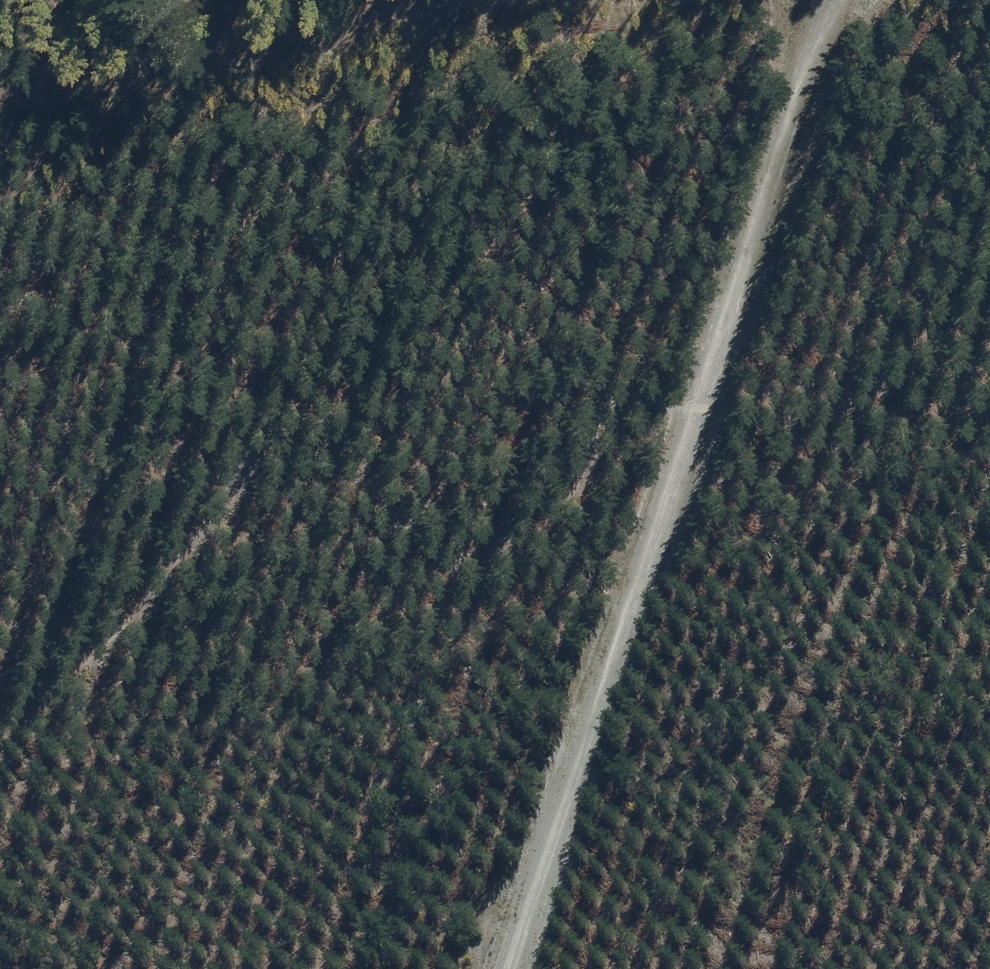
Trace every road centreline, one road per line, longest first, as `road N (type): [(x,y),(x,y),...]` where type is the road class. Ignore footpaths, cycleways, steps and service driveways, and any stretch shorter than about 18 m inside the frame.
road 1 (track): [(989,343),(979,358),(724,419),(623,397),(591,430),(557,499),(489,526),(399,529),(377,482),(345,441),(298,425),(257,447),(145,604),(0,728)]
road 2 (track): [(832,0),(817,18),(507,968)]
road 3 (track): [(436,0),(0,76)]

